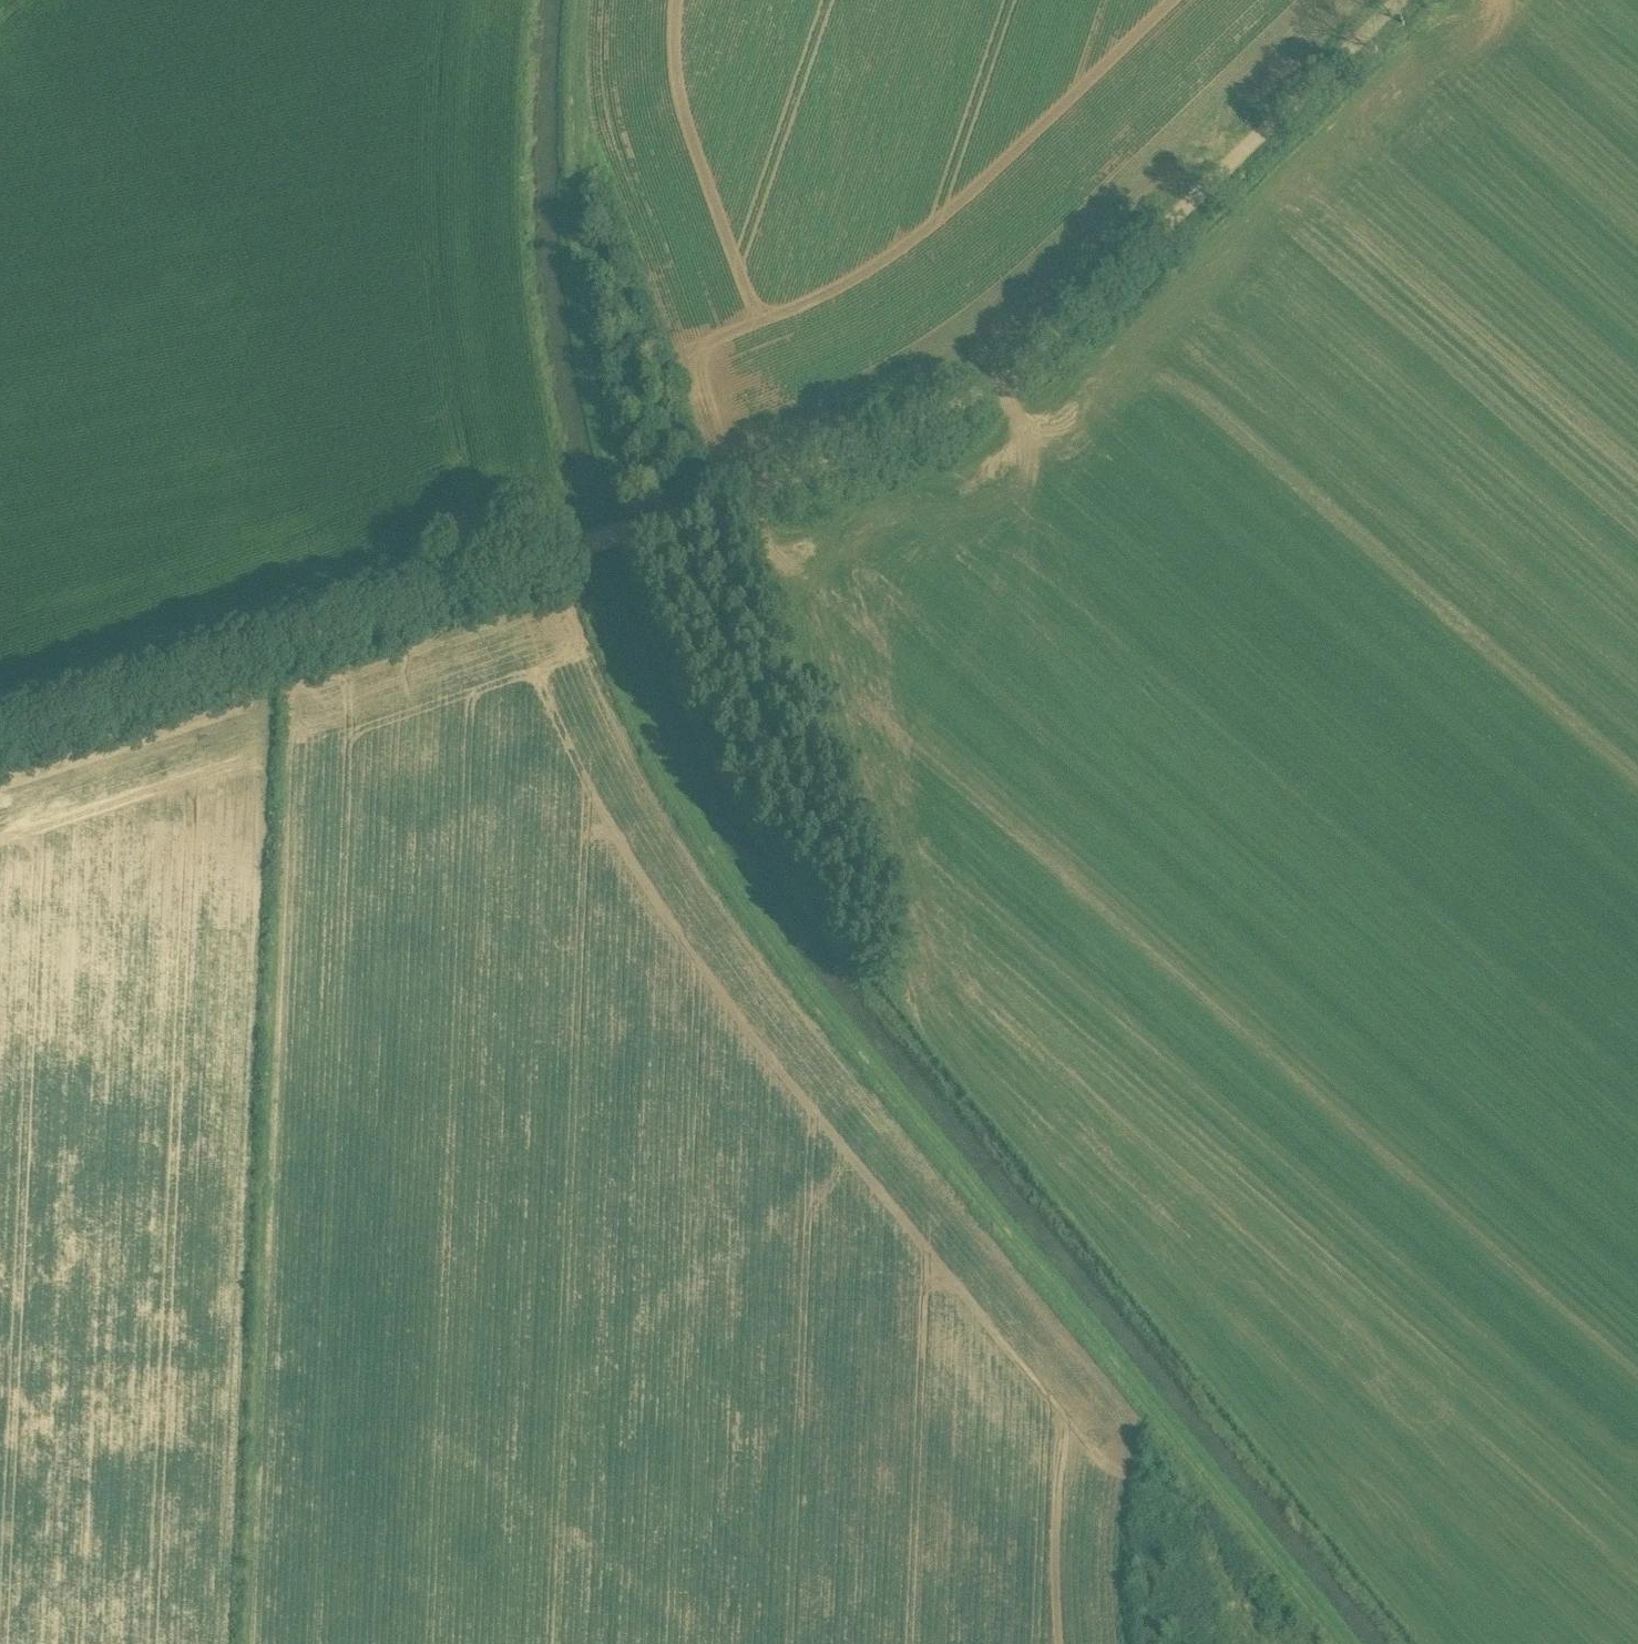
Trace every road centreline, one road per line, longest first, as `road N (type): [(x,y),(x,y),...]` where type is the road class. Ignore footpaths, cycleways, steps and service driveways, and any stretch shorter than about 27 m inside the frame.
road 1 (unclassified): [(1408,0),(1018,386),(884,445),(644,531)]
road 2 (unclassified): [(0,743),(644,531)]

